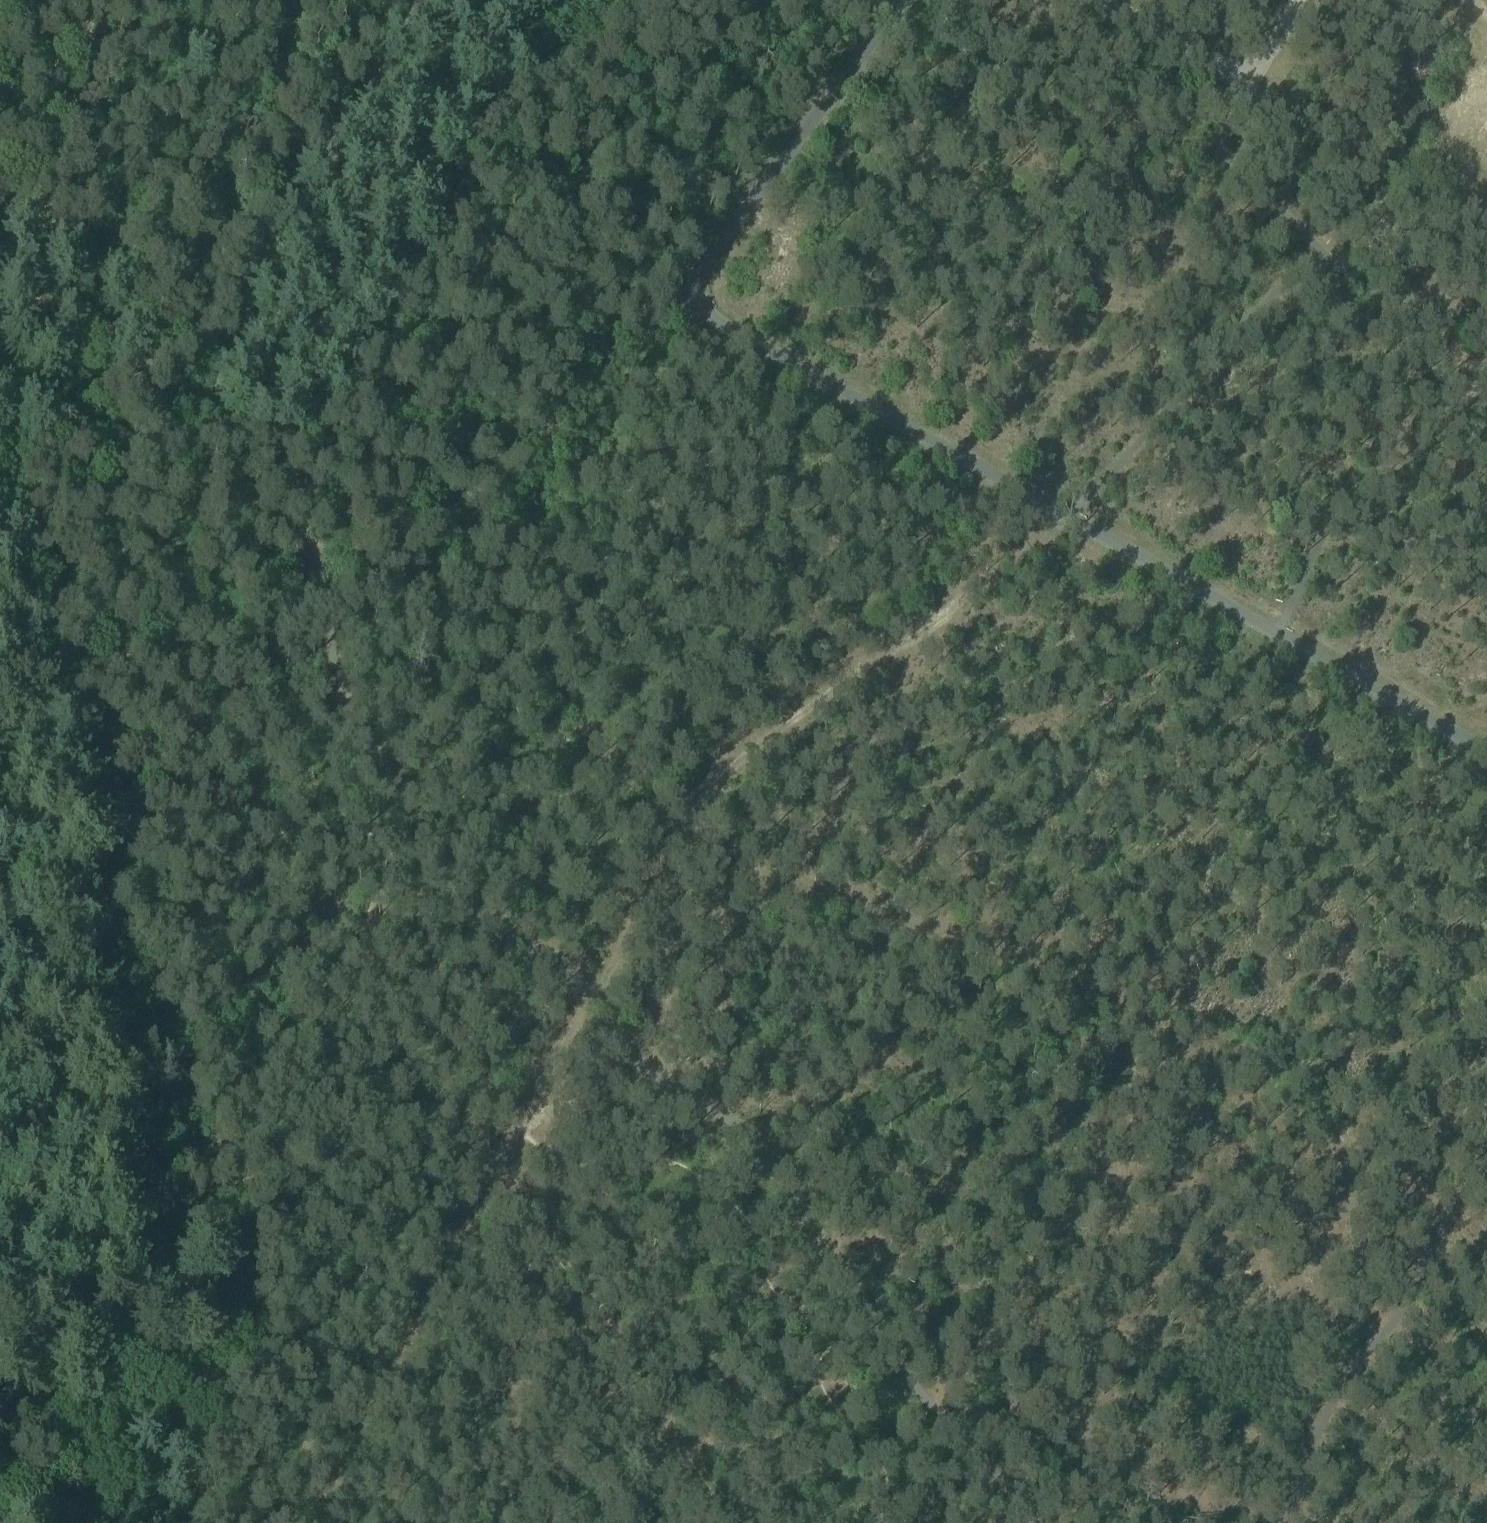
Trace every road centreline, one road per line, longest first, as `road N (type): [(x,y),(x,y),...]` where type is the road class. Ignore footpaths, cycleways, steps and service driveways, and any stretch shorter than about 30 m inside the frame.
road 1 (unclassified): [(1486,752),(718,322),(698,304),(711,255),(898,0)]
road 2 (track): [(1066,515),(932,629),(788,722),(706,796),(658,862),(593,994),(558,1092),(509,1158)]
road 3 (track): [(322,564),(497,477),(583,412),(698,304)]
road 4 (unclassified): [(1297,0),(1268,55),(1247,71),(1220,67),(1100,0)]

